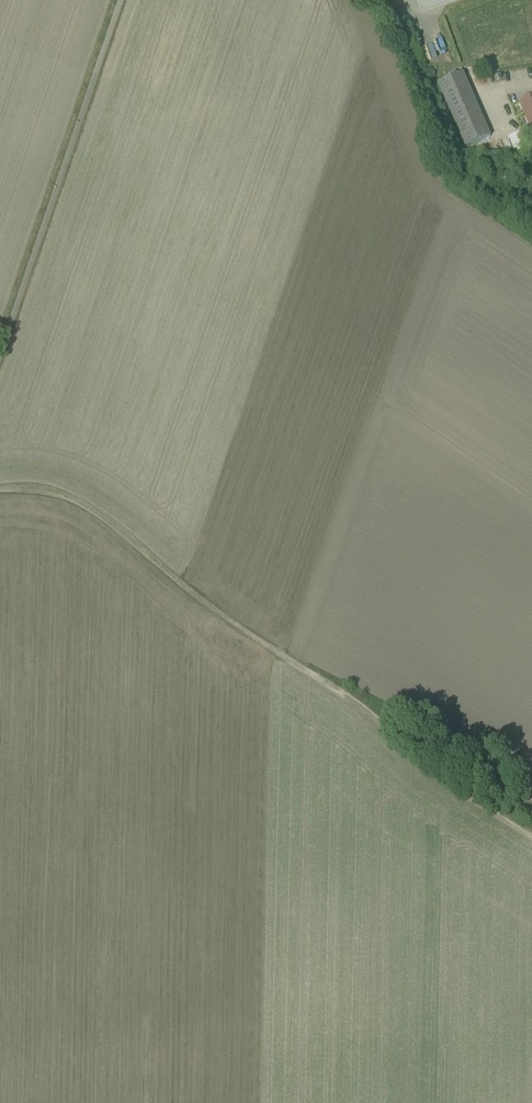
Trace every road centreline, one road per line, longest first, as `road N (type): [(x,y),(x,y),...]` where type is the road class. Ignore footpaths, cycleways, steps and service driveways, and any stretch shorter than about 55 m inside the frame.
road 1 (track): [(0,489),(51,491),(87,506),(201,600),(339,690),(423,764),(531,836)]

